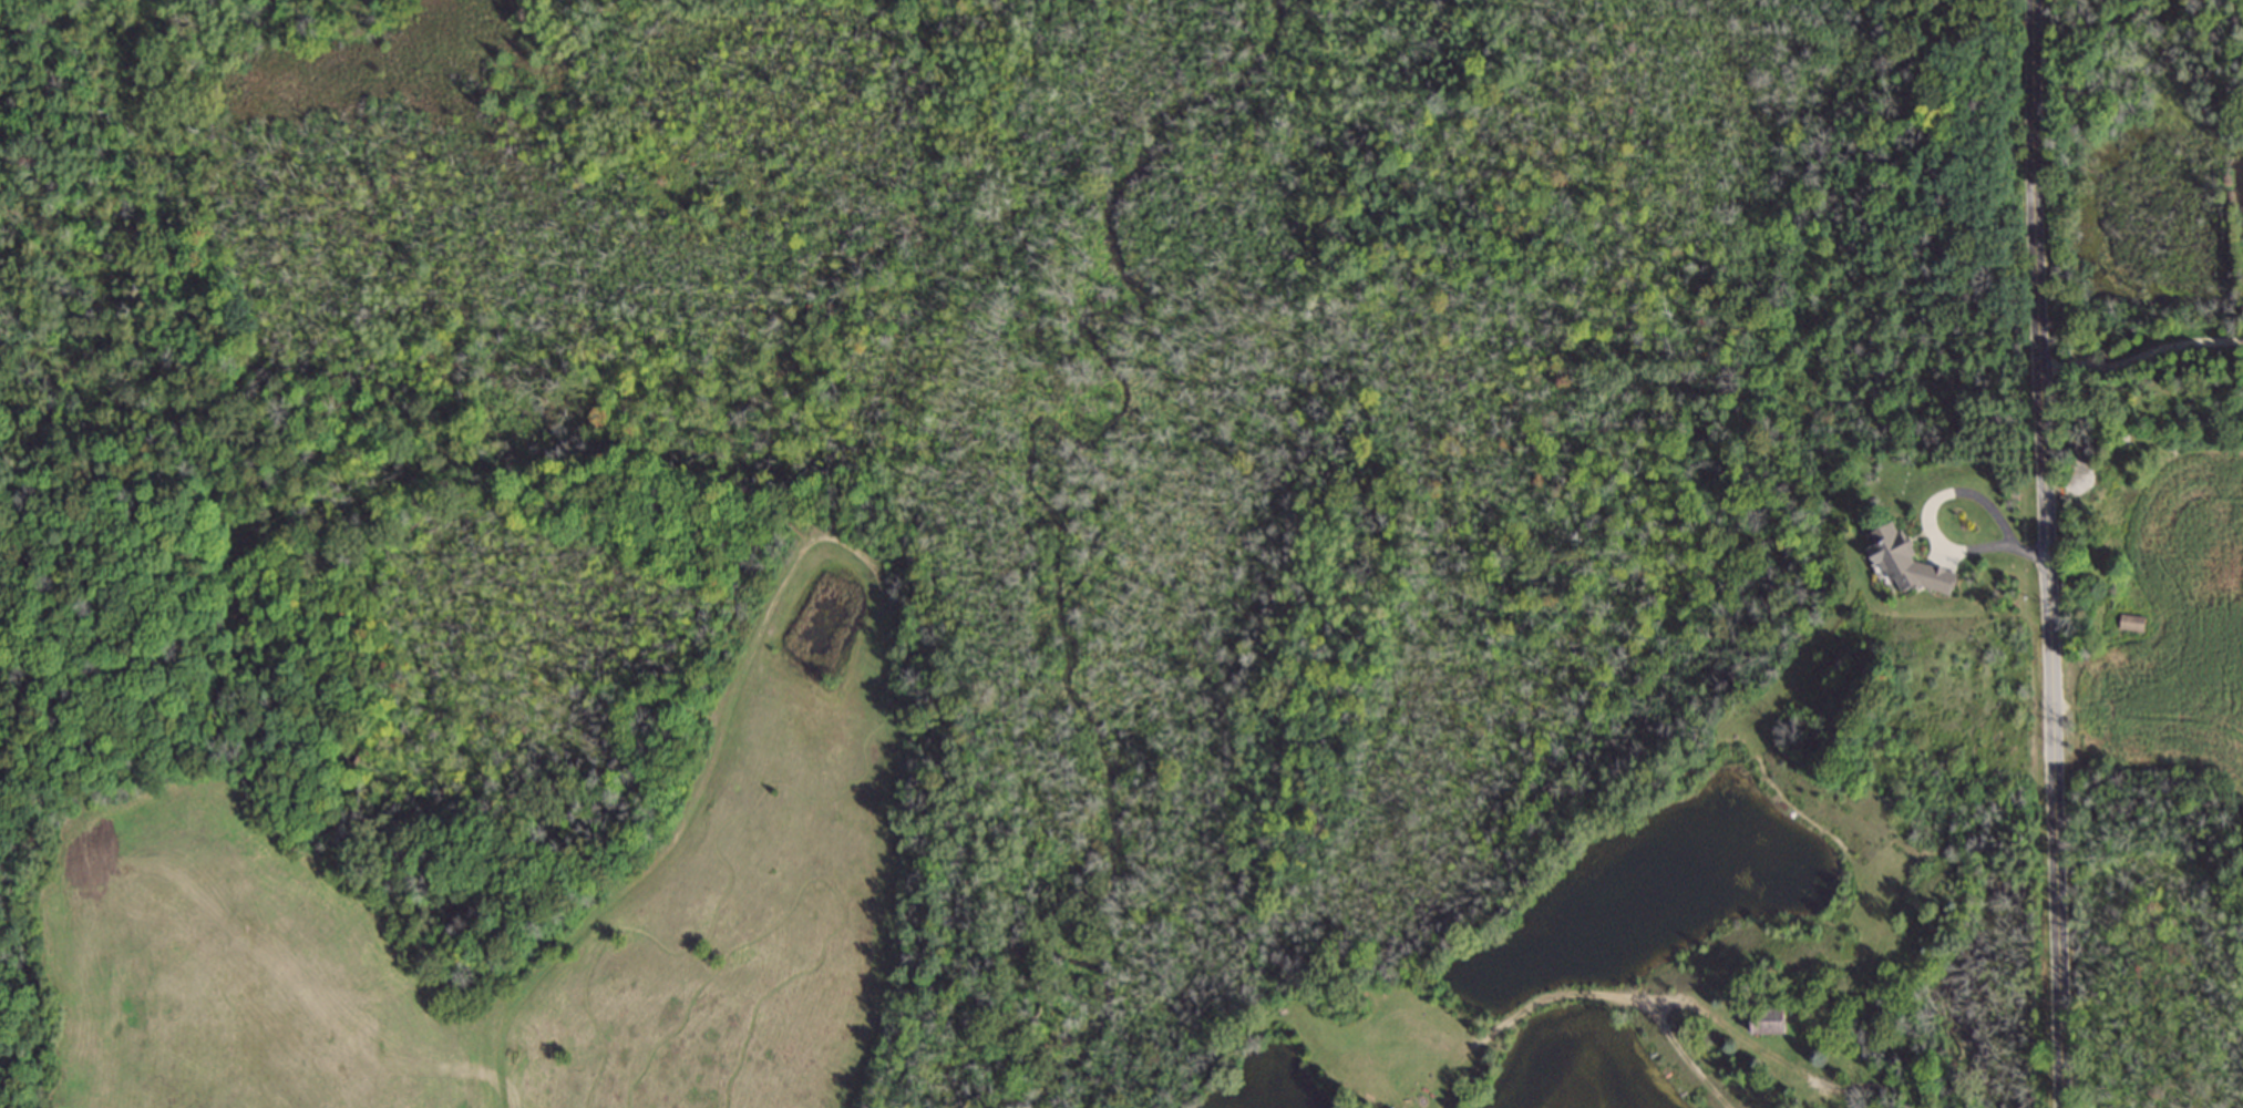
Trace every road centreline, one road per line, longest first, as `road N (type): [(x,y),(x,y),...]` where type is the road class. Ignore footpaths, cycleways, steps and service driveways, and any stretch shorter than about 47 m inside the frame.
road 1 (tertiary): [(2060,1107),(2039,0)]

